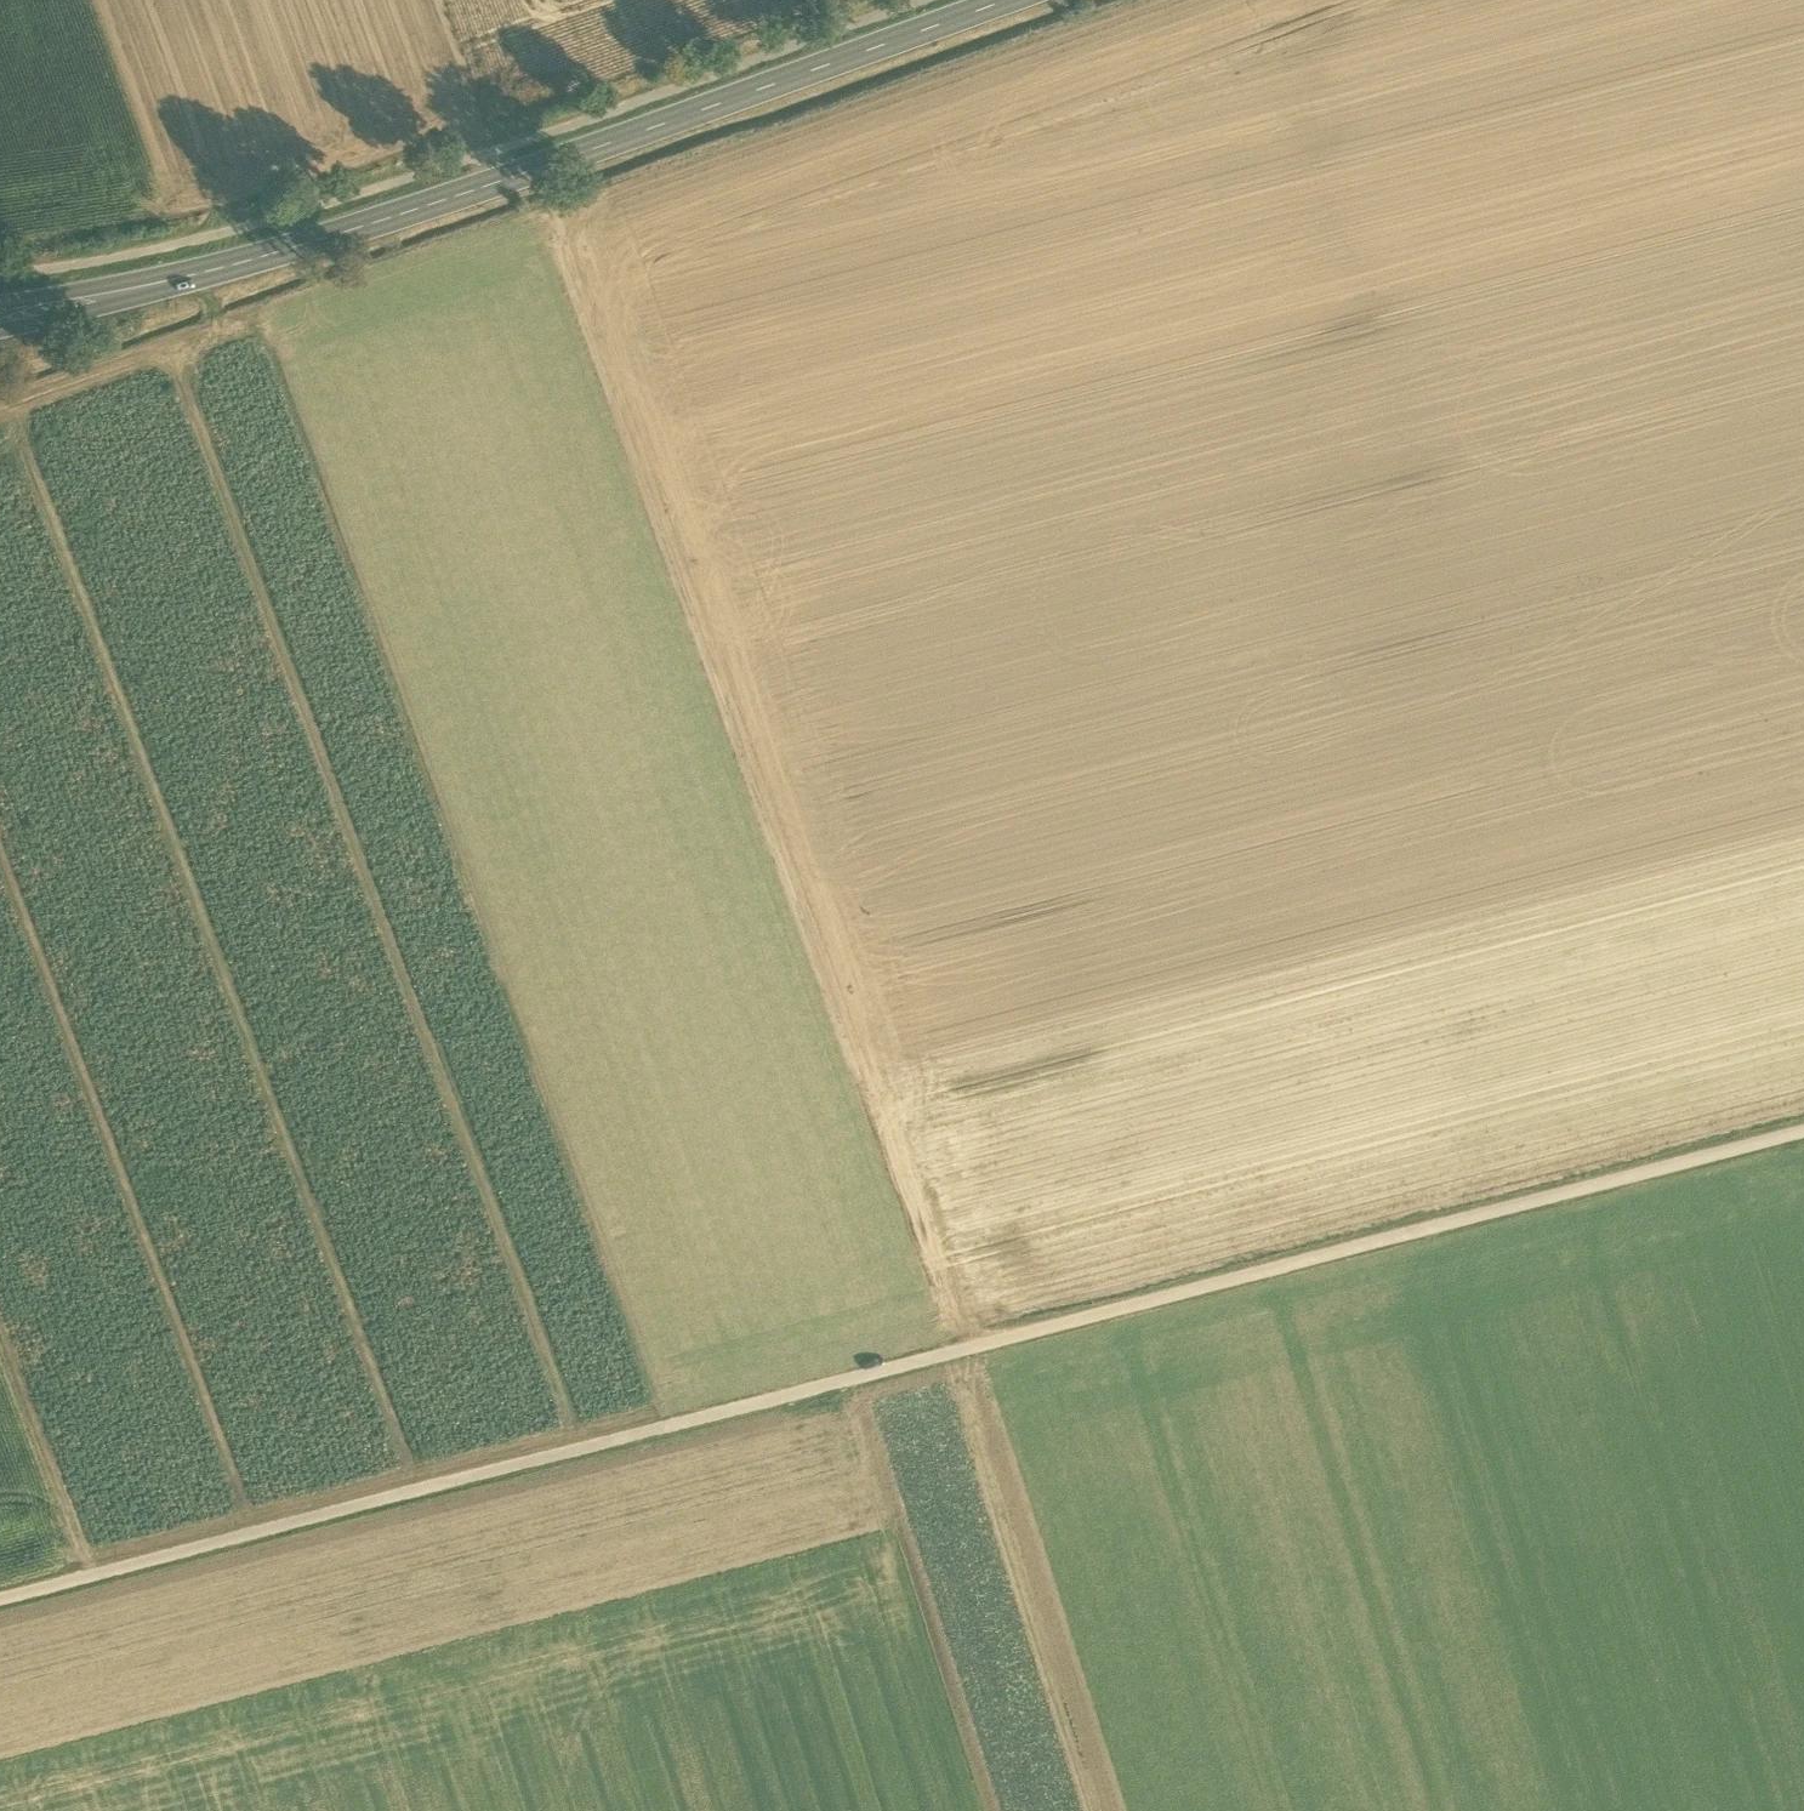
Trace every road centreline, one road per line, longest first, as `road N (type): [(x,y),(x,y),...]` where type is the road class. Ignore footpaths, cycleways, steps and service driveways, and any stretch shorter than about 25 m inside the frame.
road 1 (track): [(0,1599),(1803,1131)]
road 2 (secondary): [(997,0),(336,235),(0,318)]

